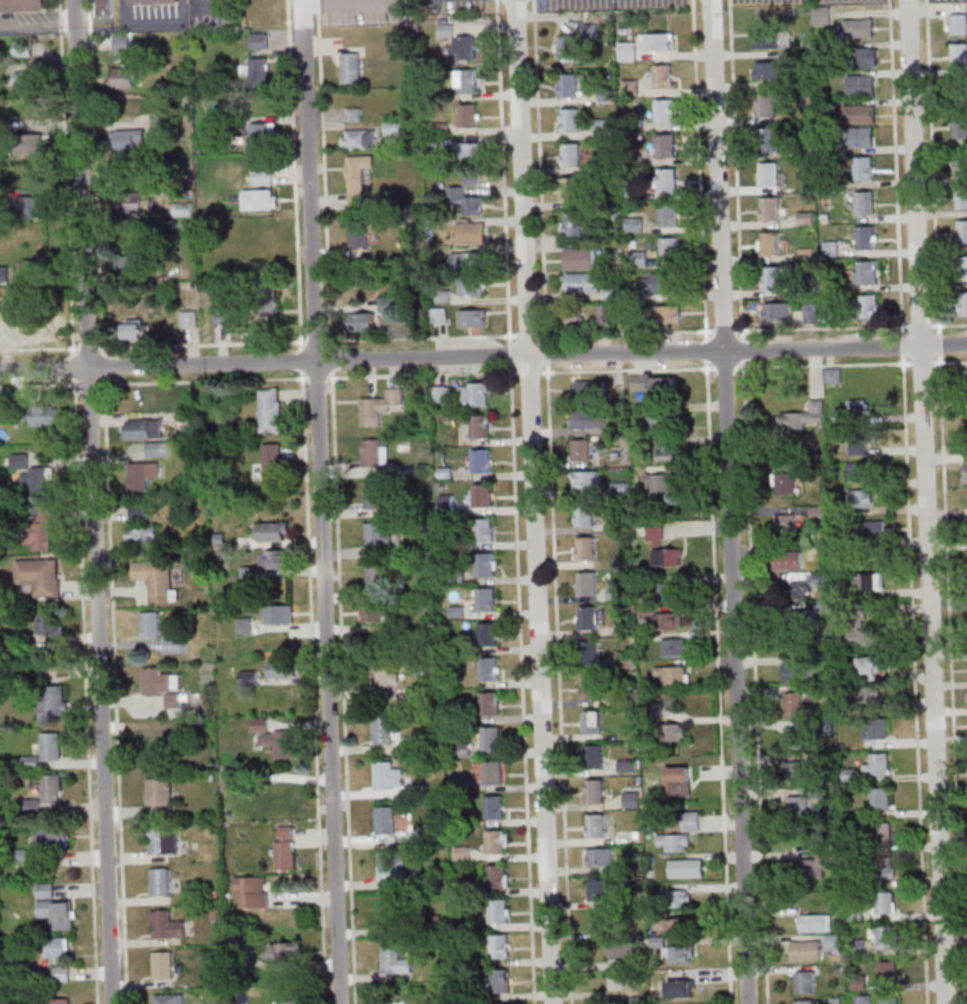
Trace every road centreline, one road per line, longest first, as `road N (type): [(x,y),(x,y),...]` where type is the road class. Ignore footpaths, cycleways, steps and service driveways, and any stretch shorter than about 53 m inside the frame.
road 1 (residential): [(343,1003),(305,0)]
road 2 (residential): [(947,1003),(910,0)]
road 3 (residential): [(113,1003),(77,0)]
road 4 (residential): [(748,1003),(712,0)]
road 5 (residential): [(553,1003),(520,0)]
road 6 (residential): [(966,346),(0,371)]

